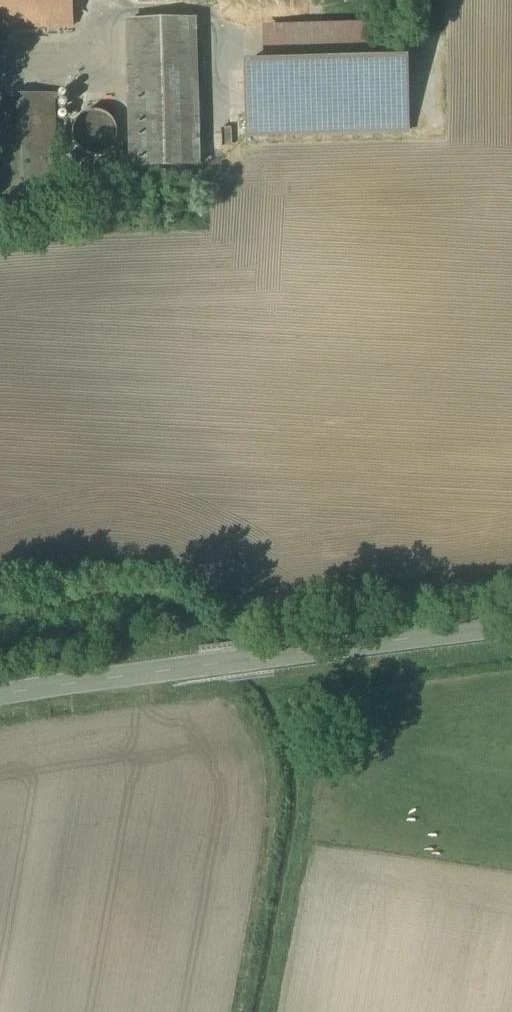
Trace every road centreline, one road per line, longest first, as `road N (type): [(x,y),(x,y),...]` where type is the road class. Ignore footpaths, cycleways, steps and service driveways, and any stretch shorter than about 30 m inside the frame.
road 1 (tertiary): [(0,696),(511,626)]

